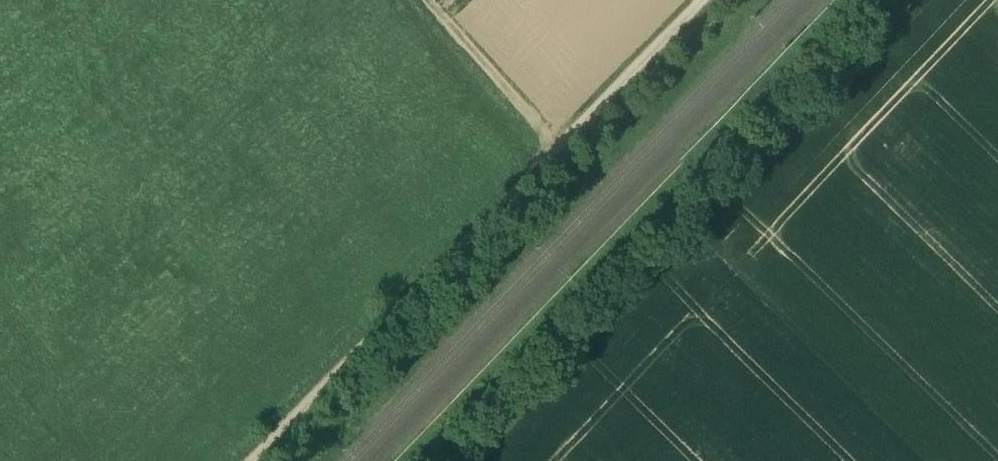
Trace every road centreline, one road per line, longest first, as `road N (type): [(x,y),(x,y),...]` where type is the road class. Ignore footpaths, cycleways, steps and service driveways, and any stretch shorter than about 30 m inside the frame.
road 1 (track): [(255,460),(720,0)]
road 2 (track): [(917,0),(481,460)]
road 3 (track): [(418,0),(559,162)]

